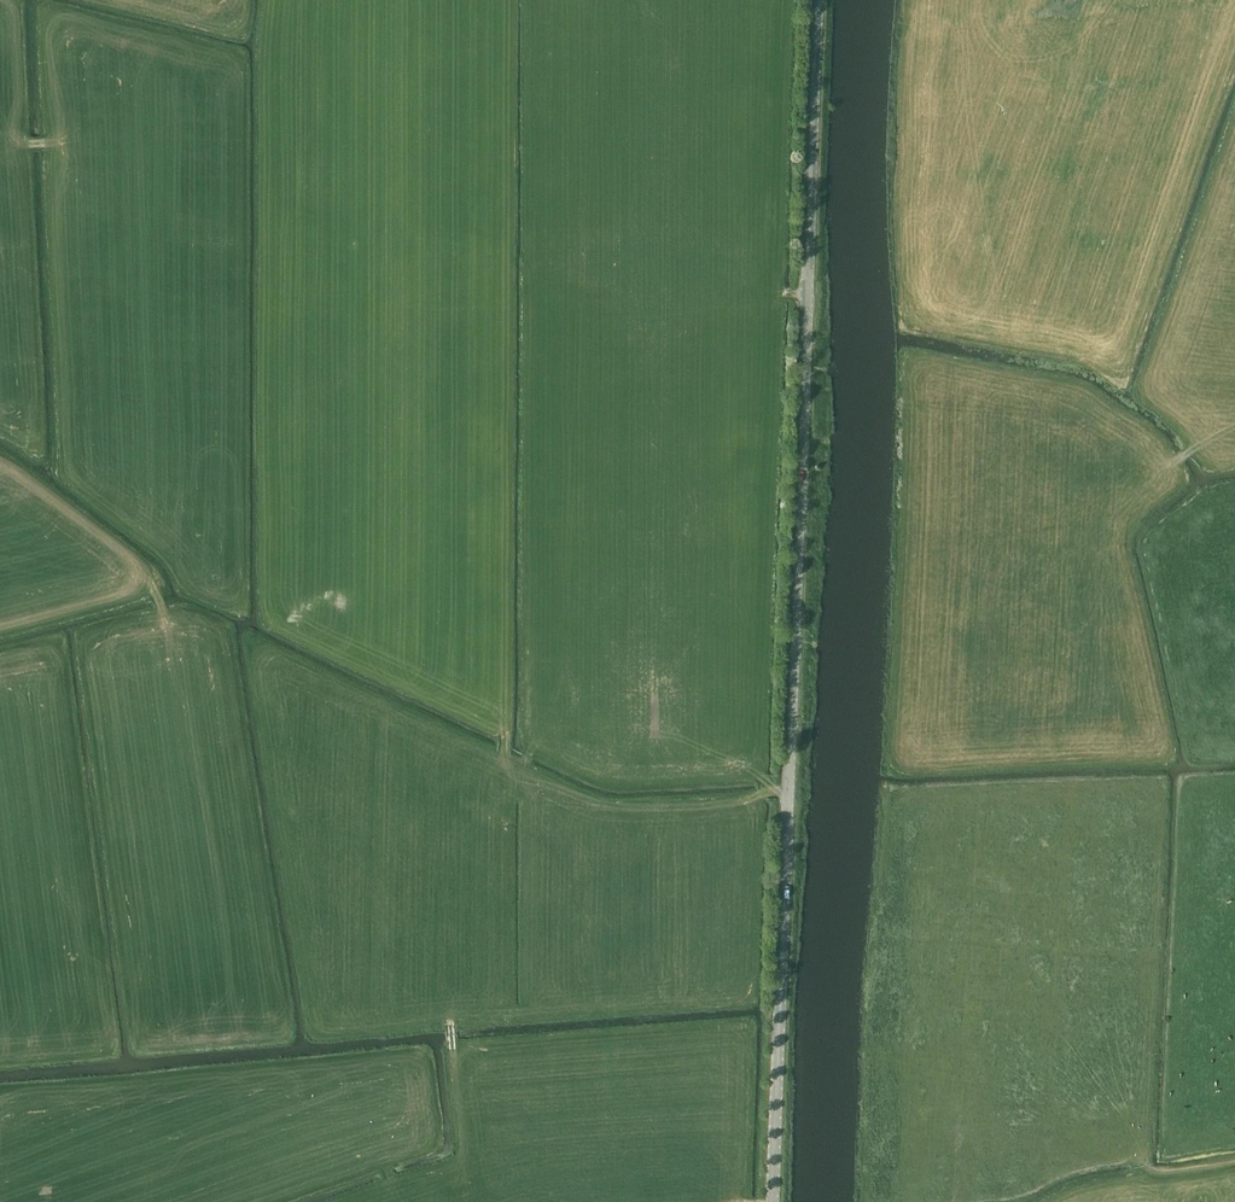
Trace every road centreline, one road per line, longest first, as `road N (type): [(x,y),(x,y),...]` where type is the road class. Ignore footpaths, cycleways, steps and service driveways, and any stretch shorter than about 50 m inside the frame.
road 1 (tertiary): [(769,1201),(819,0)]

